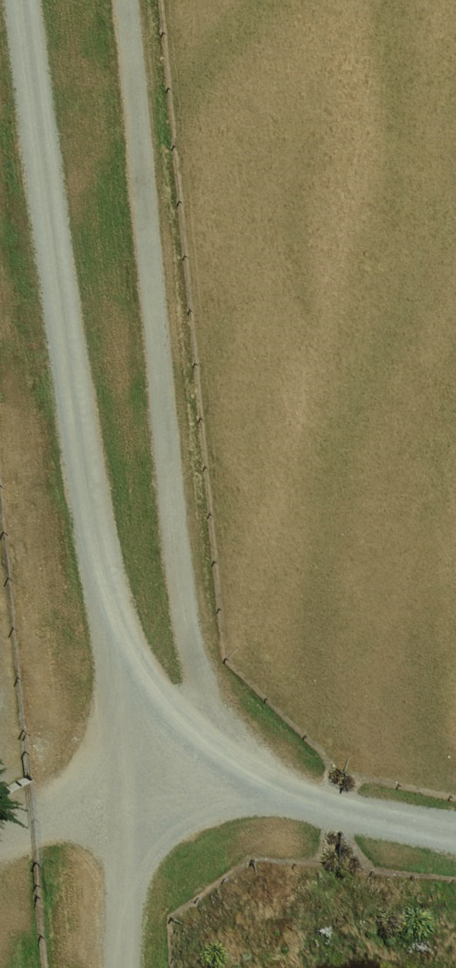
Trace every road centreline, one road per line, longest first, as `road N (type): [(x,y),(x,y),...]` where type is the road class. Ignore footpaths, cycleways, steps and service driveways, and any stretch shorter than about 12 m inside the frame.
road 1 (track): [(87,0),(127,550),(170,699),(254,798),(339,839),(455,862)]
road 2 (track): [(0,66),(71,730),(73,967)]

